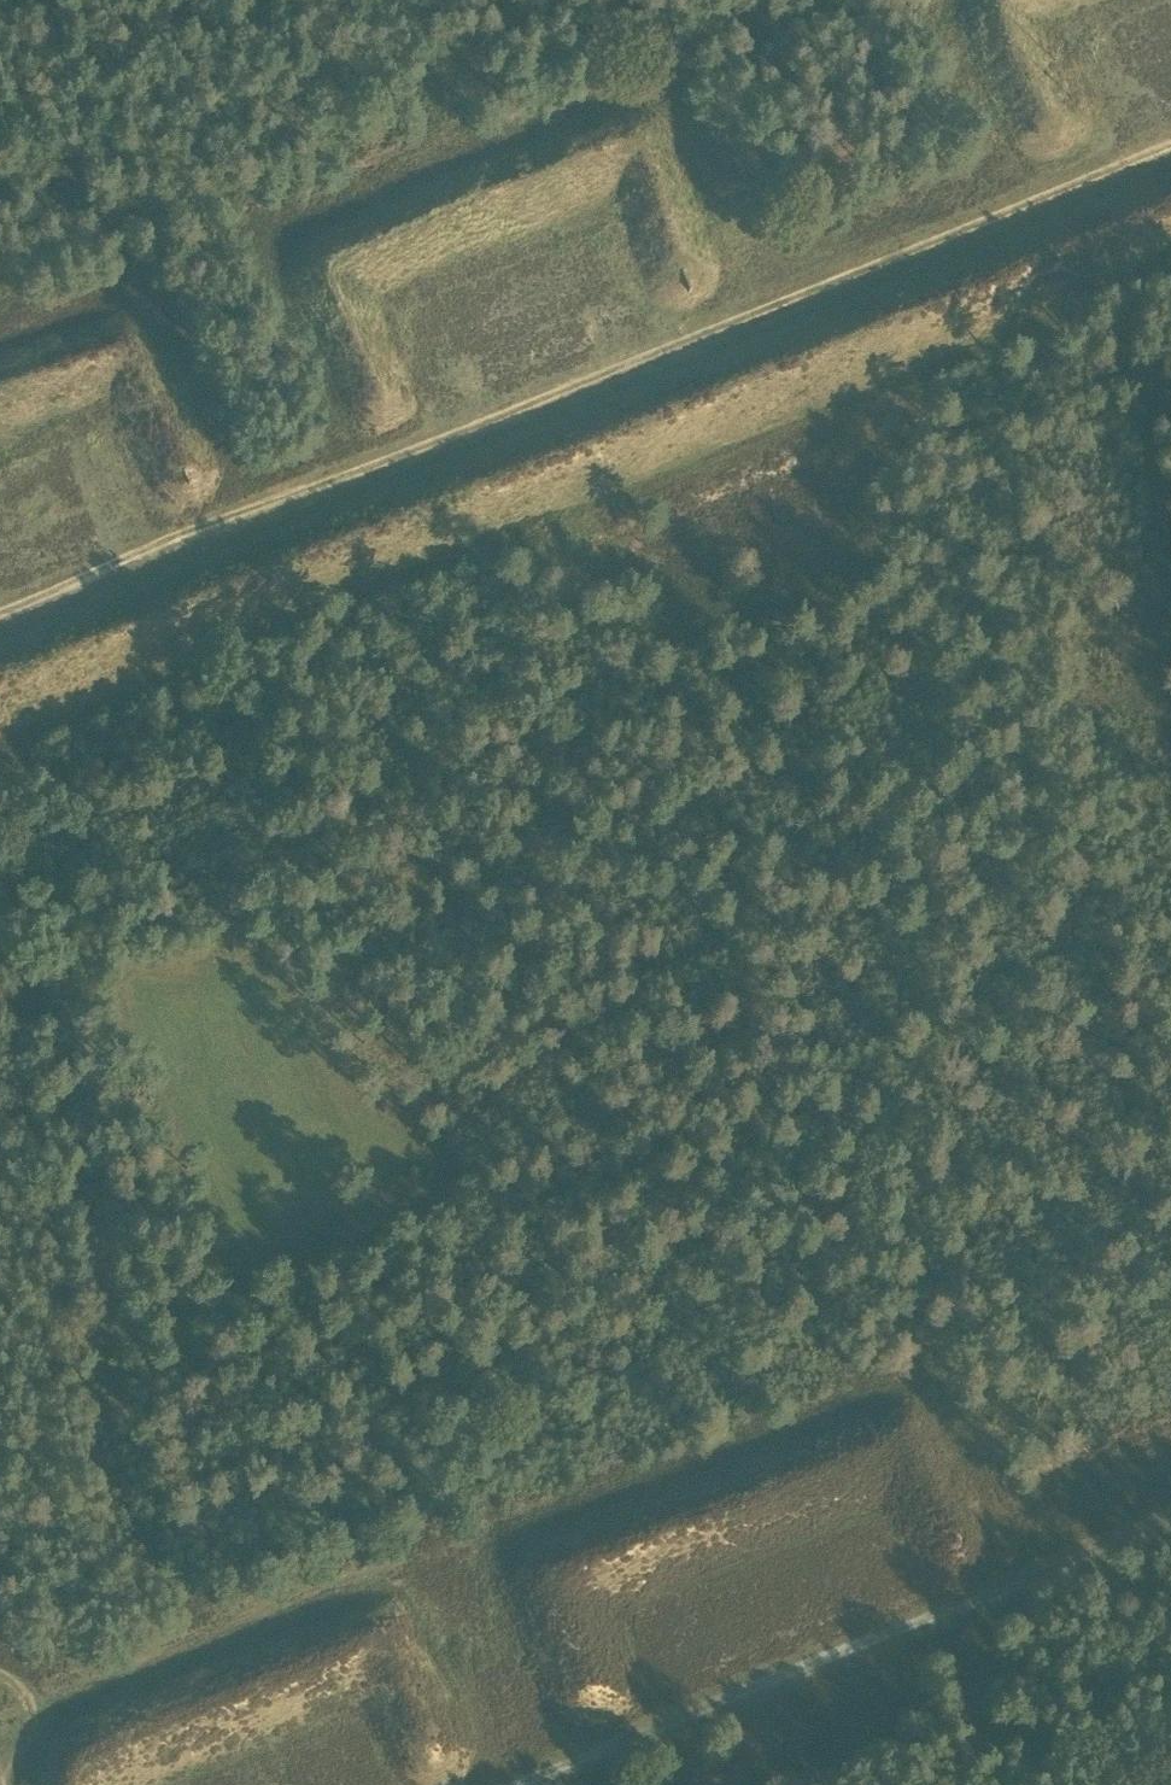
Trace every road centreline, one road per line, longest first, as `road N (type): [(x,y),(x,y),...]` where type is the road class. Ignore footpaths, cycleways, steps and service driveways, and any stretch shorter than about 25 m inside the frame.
road 1 (track): [(0,618),(1170,146)]
road 2 (track): [(509,1784),(1170,1515)]
road 3 (track): [(0,928),(94,945),(132,969)]
road 4 (track): [(7,1784),(31,1717),(27,1699),(0,1674)]

